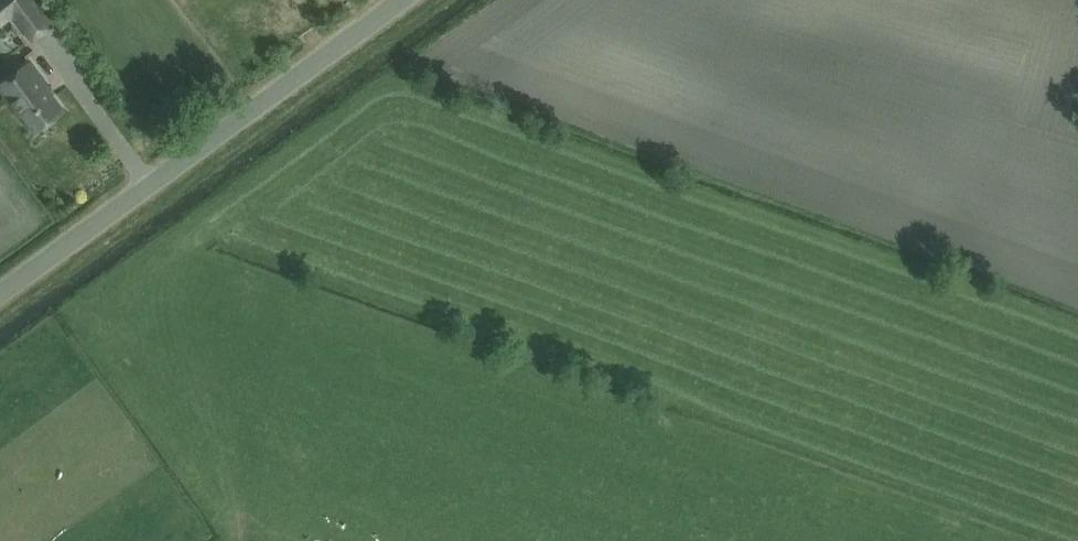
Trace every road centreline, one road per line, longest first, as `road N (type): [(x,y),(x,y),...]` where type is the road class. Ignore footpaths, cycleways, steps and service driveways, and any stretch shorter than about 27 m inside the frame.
road 1 (unclassified): [(0,292),(401,0)]

